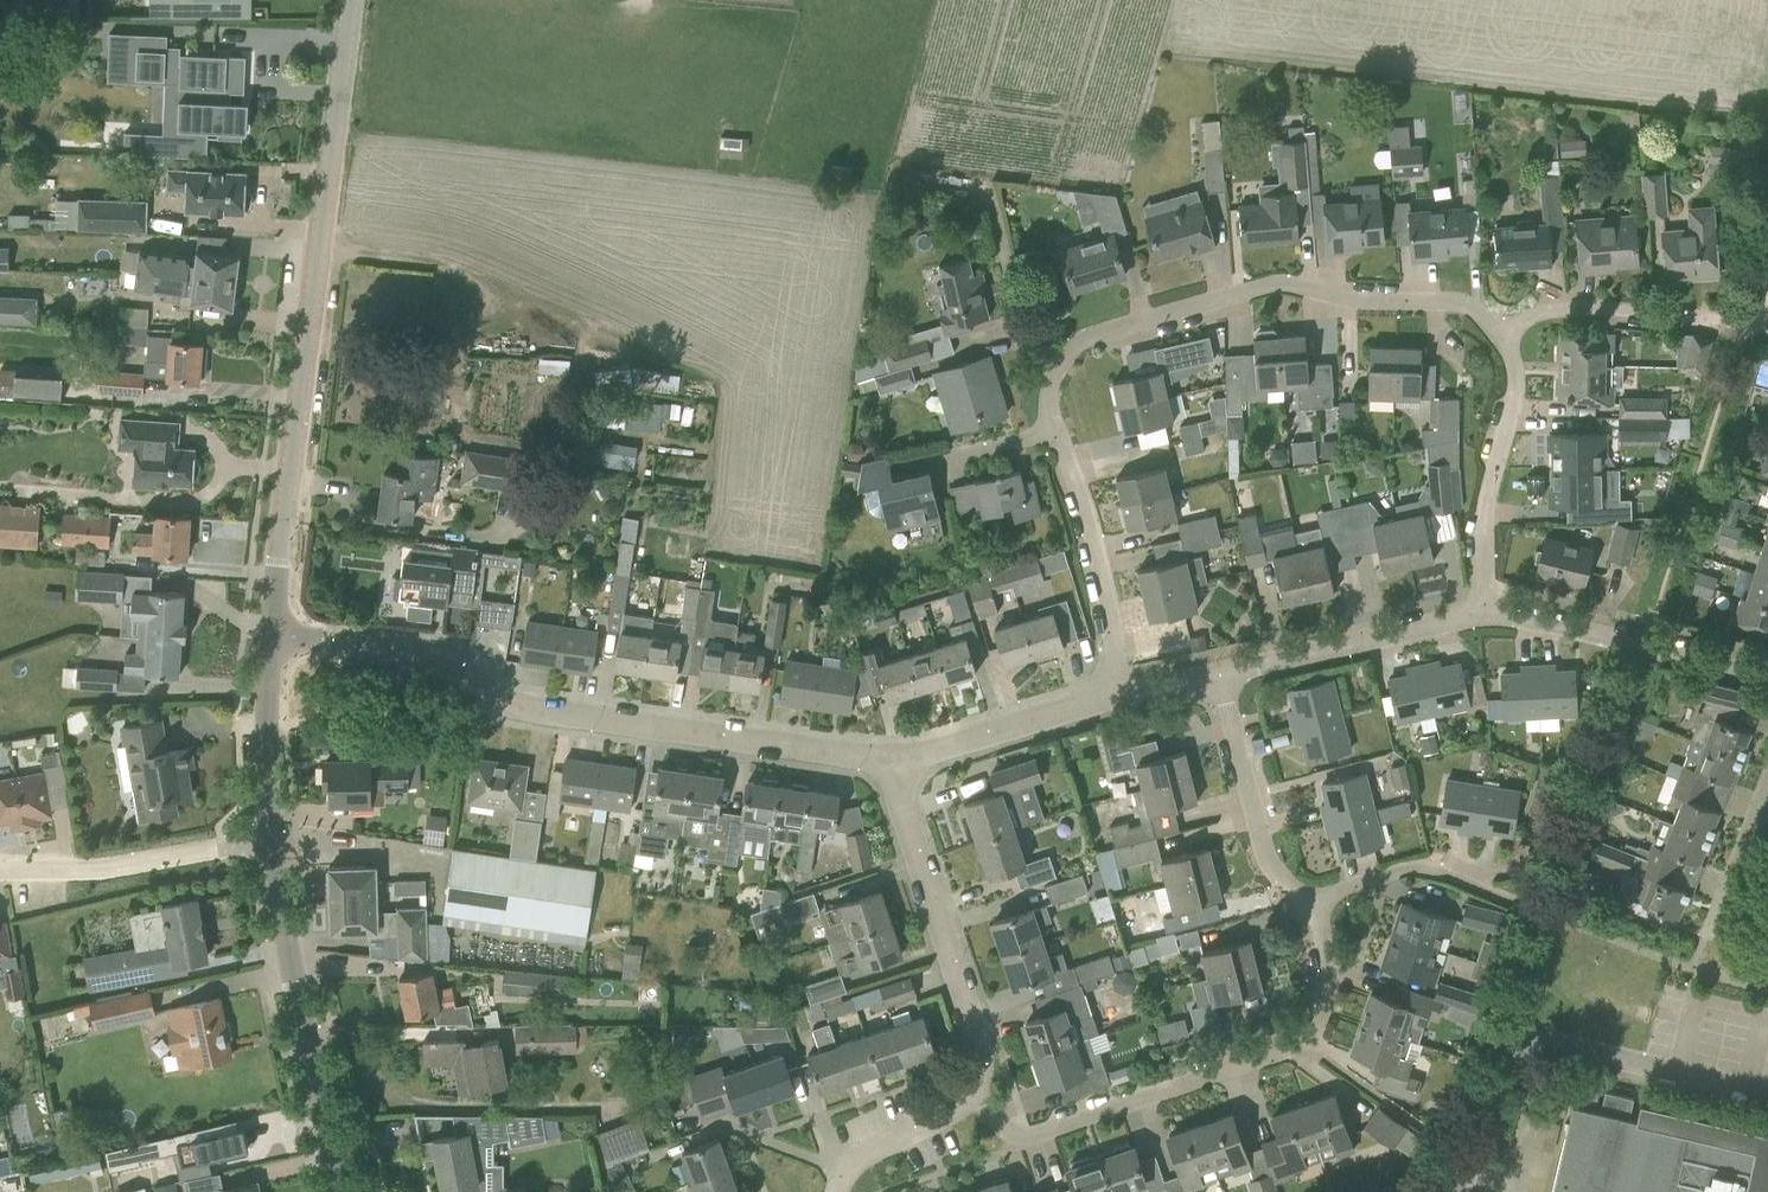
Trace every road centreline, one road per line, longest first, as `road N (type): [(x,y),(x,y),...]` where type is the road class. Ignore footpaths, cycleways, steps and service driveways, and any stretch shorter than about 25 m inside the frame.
road 1 (tertiary): [(272,637),(348,0)]
road 2 (residential): [(272,637),(420,650),(454,660),(510,705),(890,762)]
road 3 (residential): [(1047,405),(1067,350),(1272,283),(1348,300),(1460,301),(1502,335)]
road 4 (residential): [(991,1091),(1001,1124),(1012,1135),(1035,1136),(1315,1038),(1329,1013),(1315,910)]
road 5 (residential): [(1451,1191),(1496,1072),(1515,1051),(1549,1043),(1767,1097)]
road 6 (tertiary): [(337,1191),(266,840)]
road 7 (residential): [(991,1091),(890,762)]
road 8 (residential): [(1130,694),(1047,405)]
road 9 (residential): [(1485,616),(1530,617),(1767,678)]
road 10 (residential): [(1502,335),(1516,392),(1482,515),(1485,616)]
road 11 (residential): [(1047,405),(977,208),(957,187),(914,182)]
road 12 (residential): [(1218,675),(1485,616)]
road 13 (residential): [(0,871),(101,871),(266,840)]
road 14 (residential): [(1315,910),(1264,854),(1218,675)]
road 15 (residential): [(1315,910),(1408,871),(1436,873),(1551,916)]
road 16 (residential): [(890,762),(1130,694)]
road 17 (residential): [(1502,335),(1524,318),(1582,307),(1715,319)]
road 18 (tertiary): [(266,840),(272,637)]
road 19 (residential): [(837,1191),(857,1159),(991,1091)]
road 20 (residential): [(1707,933),(1767,781)]

